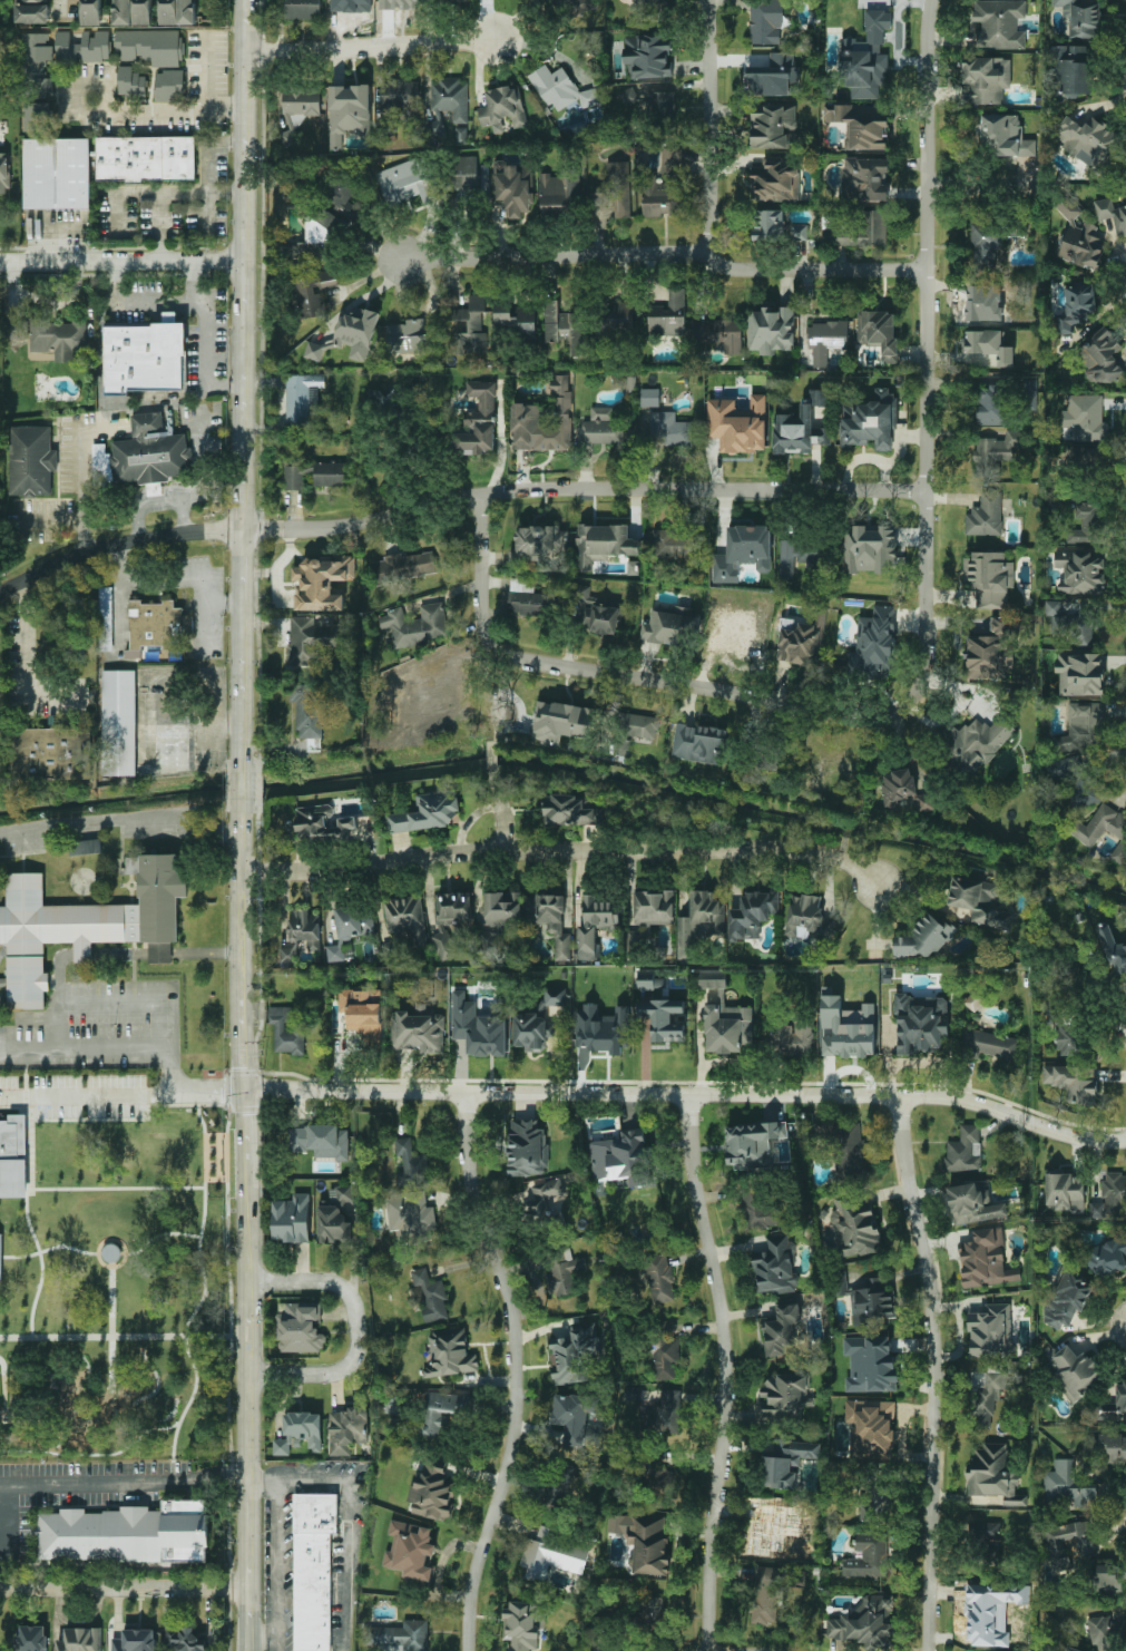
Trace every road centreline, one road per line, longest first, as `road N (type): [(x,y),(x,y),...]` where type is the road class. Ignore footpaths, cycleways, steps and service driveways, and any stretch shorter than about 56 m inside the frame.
road 1 (residential): [(931,492),(481,498),(333,525),(118,544),(0,591)]
road 2 (residential): [(1125,1140),(1068,1135),(981,1100),(244,1095)]
road 3 (tertiary): [(244,1650),(244,805)]
road 4 (tertiary): [(245,763),(247,0)]
road 5 (residential): [(916,701),(928,663),(923,271),(935,0)]
road 6 (residential): [(243,873),(497,850),(829,854),(885,883)]
road 7 (residential): [(471,1650),(476,1573),(511,1453),(519,1386),(511,1303),(473,1186),(467,1094)]
road 8 (residential): [(712,1650),(730,1374),(719,1278),(694,1168),(692,1095)]
road 9 (residential): [(929,1650),(936,1357),(898,1096)]
road 10 (residential): [(923,271),(727,267),(706,253),(401,260)]
road 11 (residential): [(916,701),(878,720),(568,670),(500,649)]
road 12 (residential): [(245,1376),(341,1370),(355,1344),(355,1315),(334,1284),(244,1282)]
road 13 (residential): [(706,253),(708,0)]
road 14 (residential): [(497,39),(245,52)]
road 15 (residential): [(246,257),(0,260)]
road 16 (residential): [(245,1589),(0,1590)]
road 17 (residential): [(493,729),(500,649),(484,618),(481,498)]

